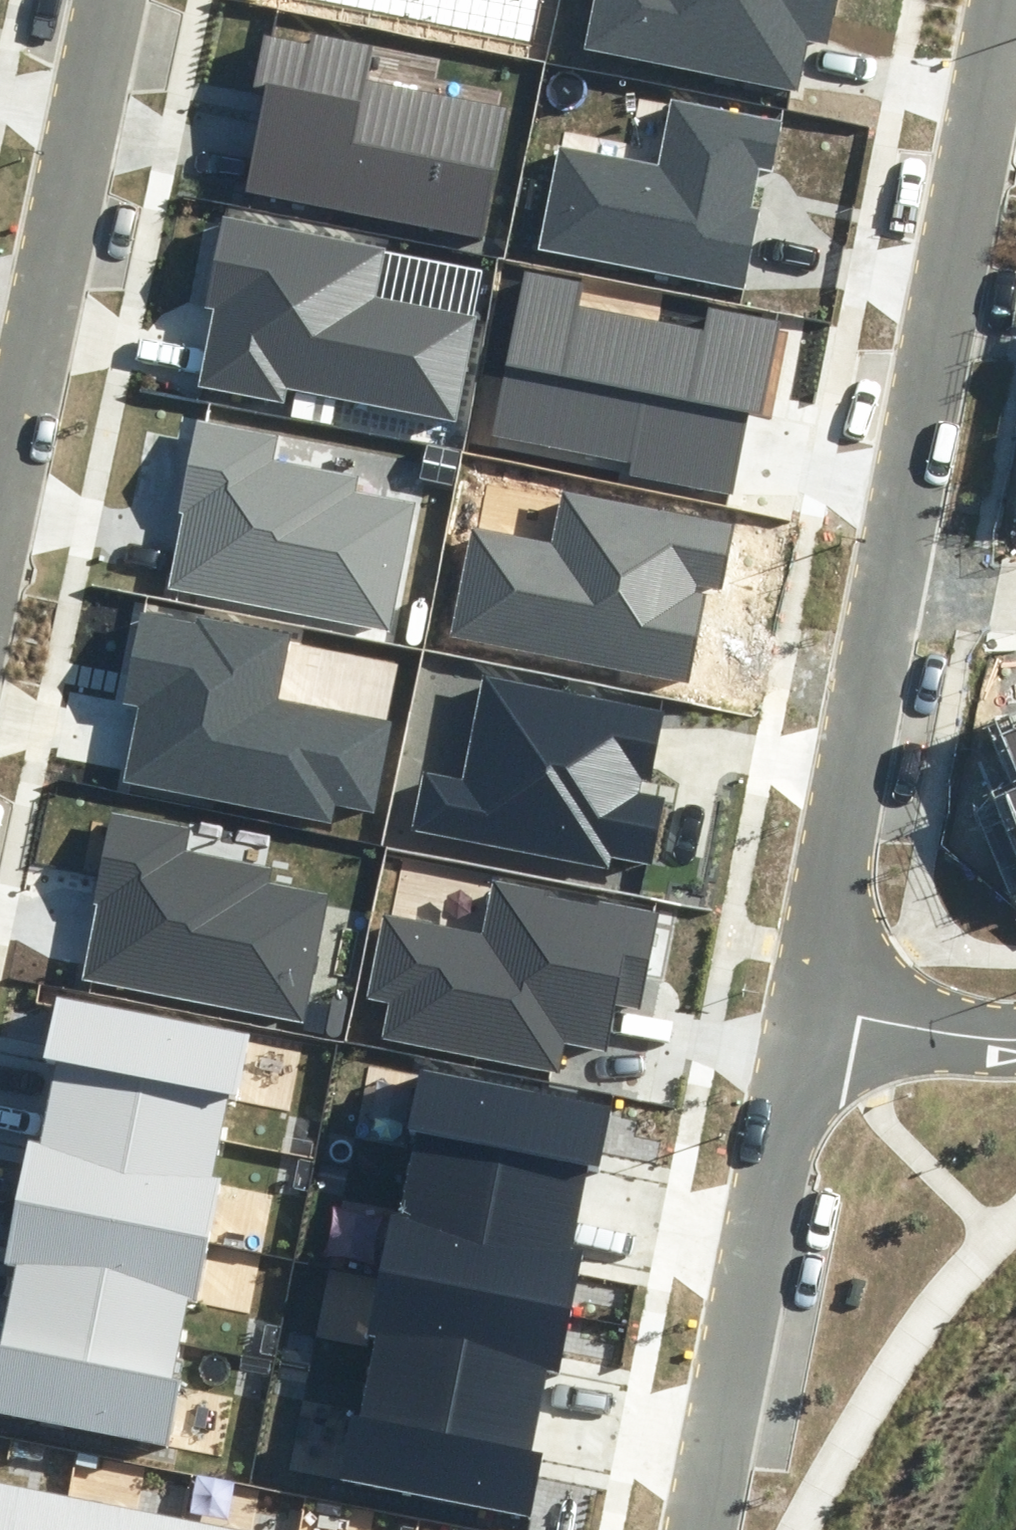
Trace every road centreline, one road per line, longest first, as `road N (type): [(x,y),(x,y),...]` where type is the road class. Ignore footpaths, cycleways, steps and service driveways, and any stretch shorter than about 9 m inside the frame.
road 1 (residential): [(890,590),(1003,0)]
road 2 (residential): [(810,1009),(703,1529)]
road 3 (residential): [(108,0),(0,501)]
road 4 (residential): [(810,1009),(890,590)]
road 5 (residential): [(1015,1040),(810,1009)]
road 6 (residential): [(890,590),(1015,601)]

